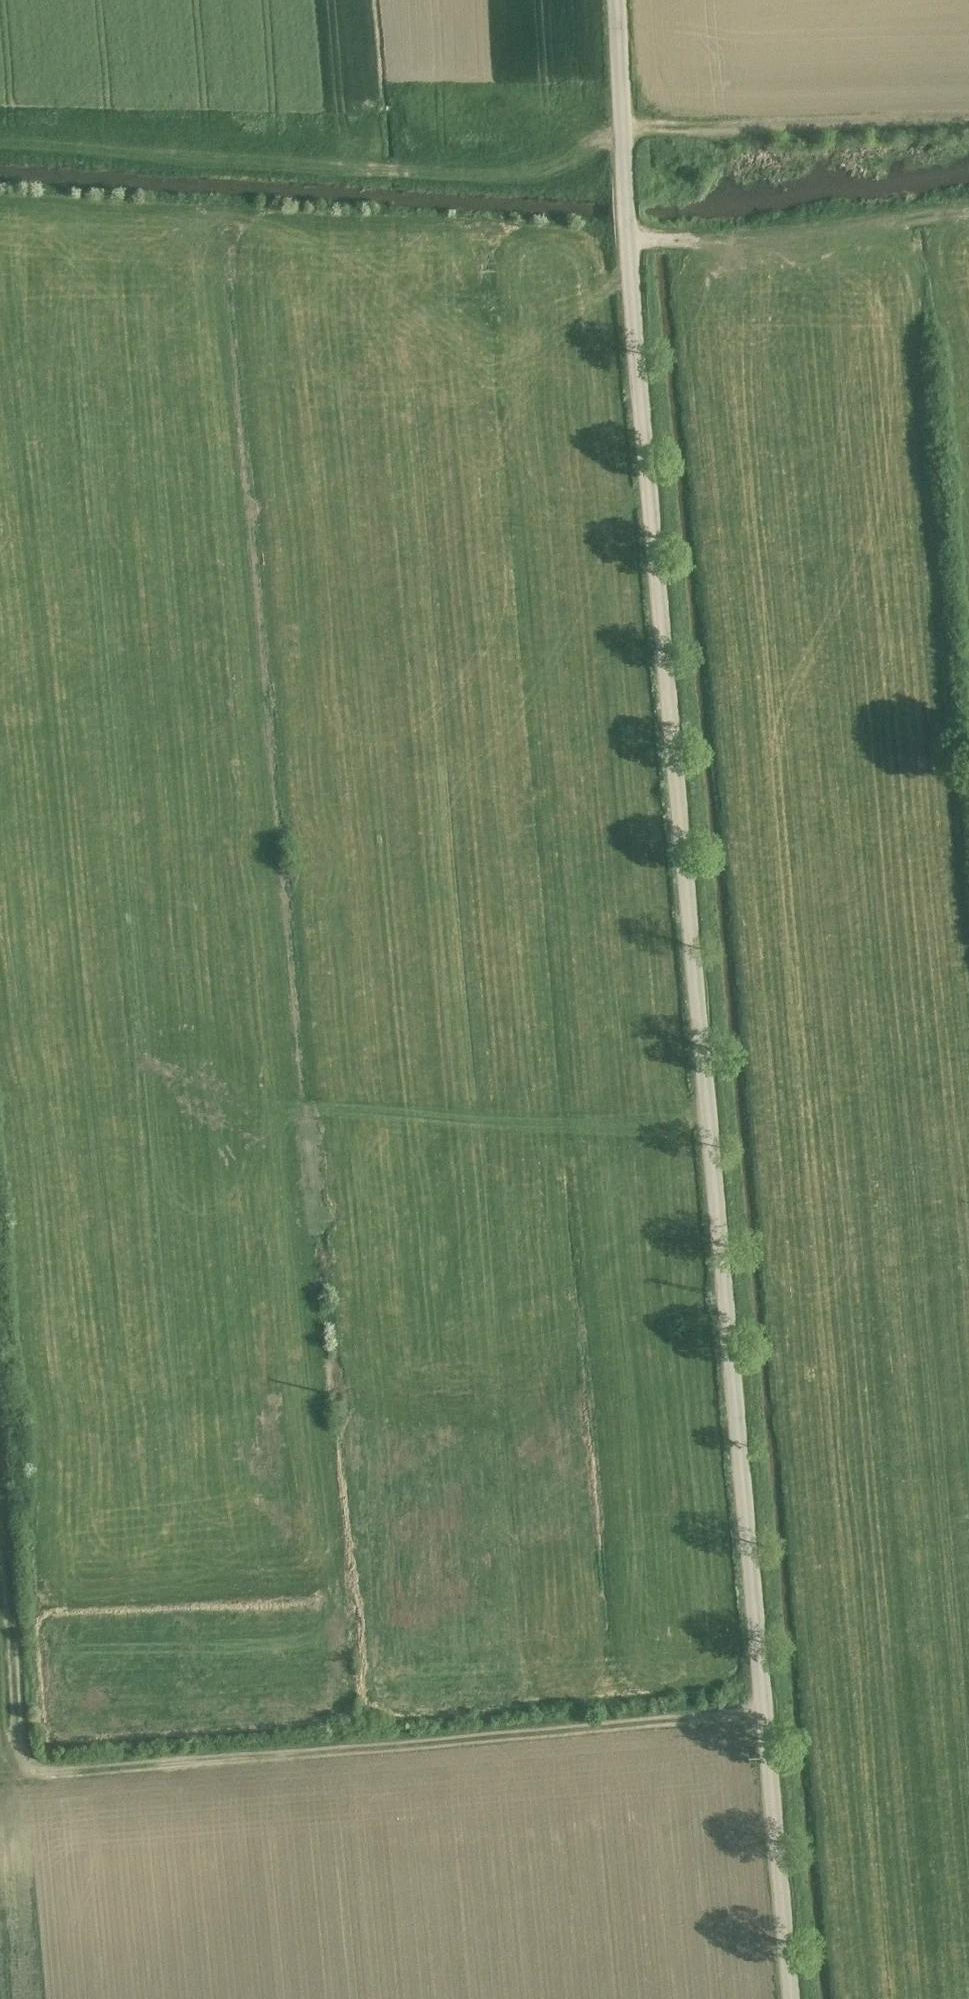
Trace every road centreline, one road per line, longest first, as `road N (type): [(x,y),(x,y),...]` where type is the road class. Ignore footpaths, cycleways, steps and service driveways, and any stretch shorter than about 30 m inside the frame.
road 1 (unclassified): [(619,0),(630,230),(798,1998)]
road 2 (track): [(3,1533),(33,1768),(772,1708)]

